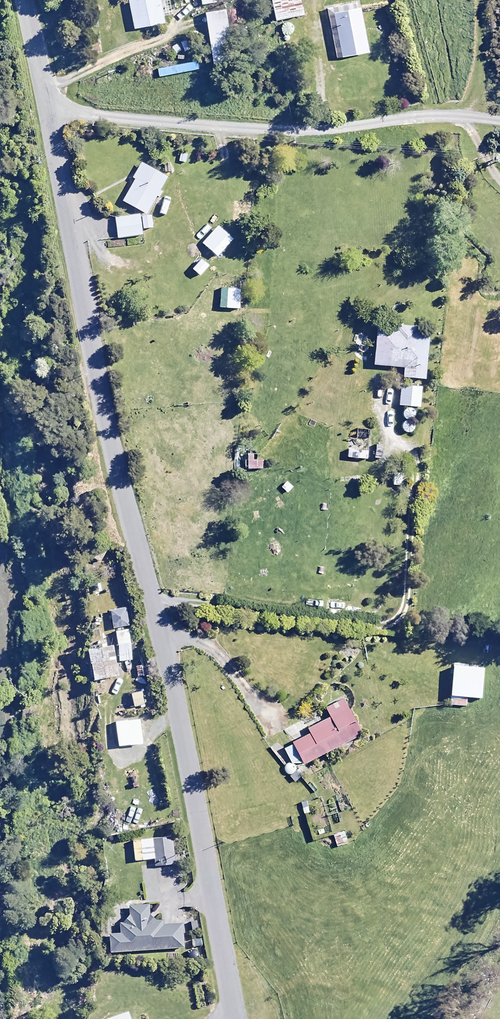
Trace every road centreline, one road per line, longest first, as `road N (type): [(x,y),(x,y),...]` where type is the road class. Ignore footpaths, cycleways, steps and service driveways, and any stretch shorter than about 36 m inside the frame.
road 1 (unclassified): [(50,112),(236,1018)]
road 2 (residential): [(50,112),(306,130),(420,116),(499,121)]

